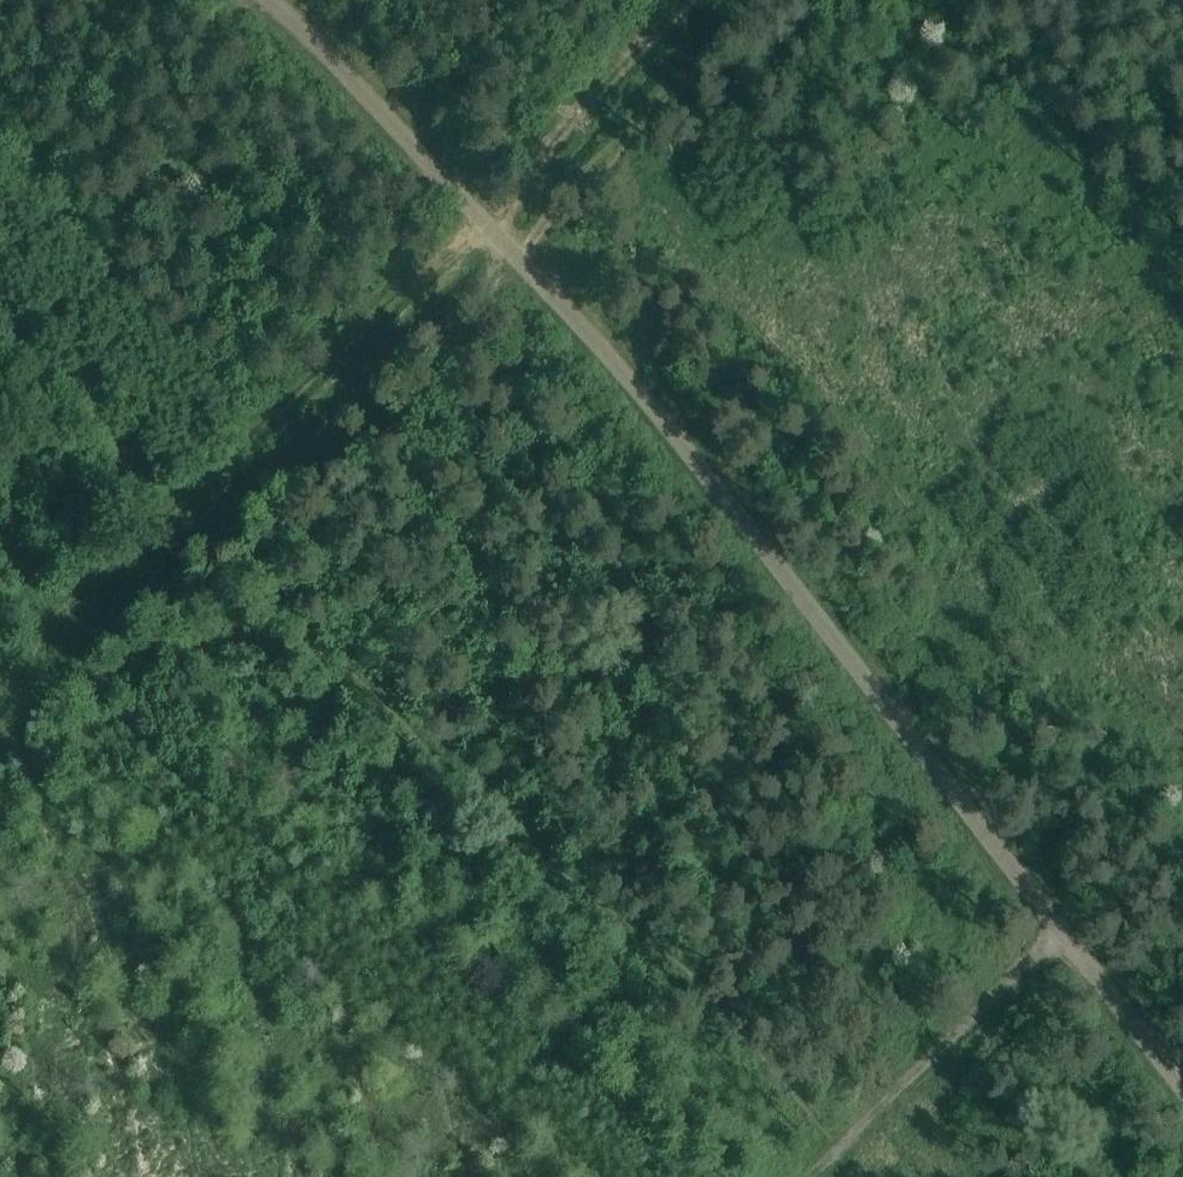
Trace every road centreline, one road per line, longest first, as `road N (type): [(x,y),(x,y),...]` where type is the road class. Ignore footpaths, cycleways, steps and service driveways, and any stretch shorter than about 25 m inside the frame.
road 1 (unclassified): [(1182,1090),(652,409),(270,0)]
road 2 (track): [(1062,934),(811,1176)]

